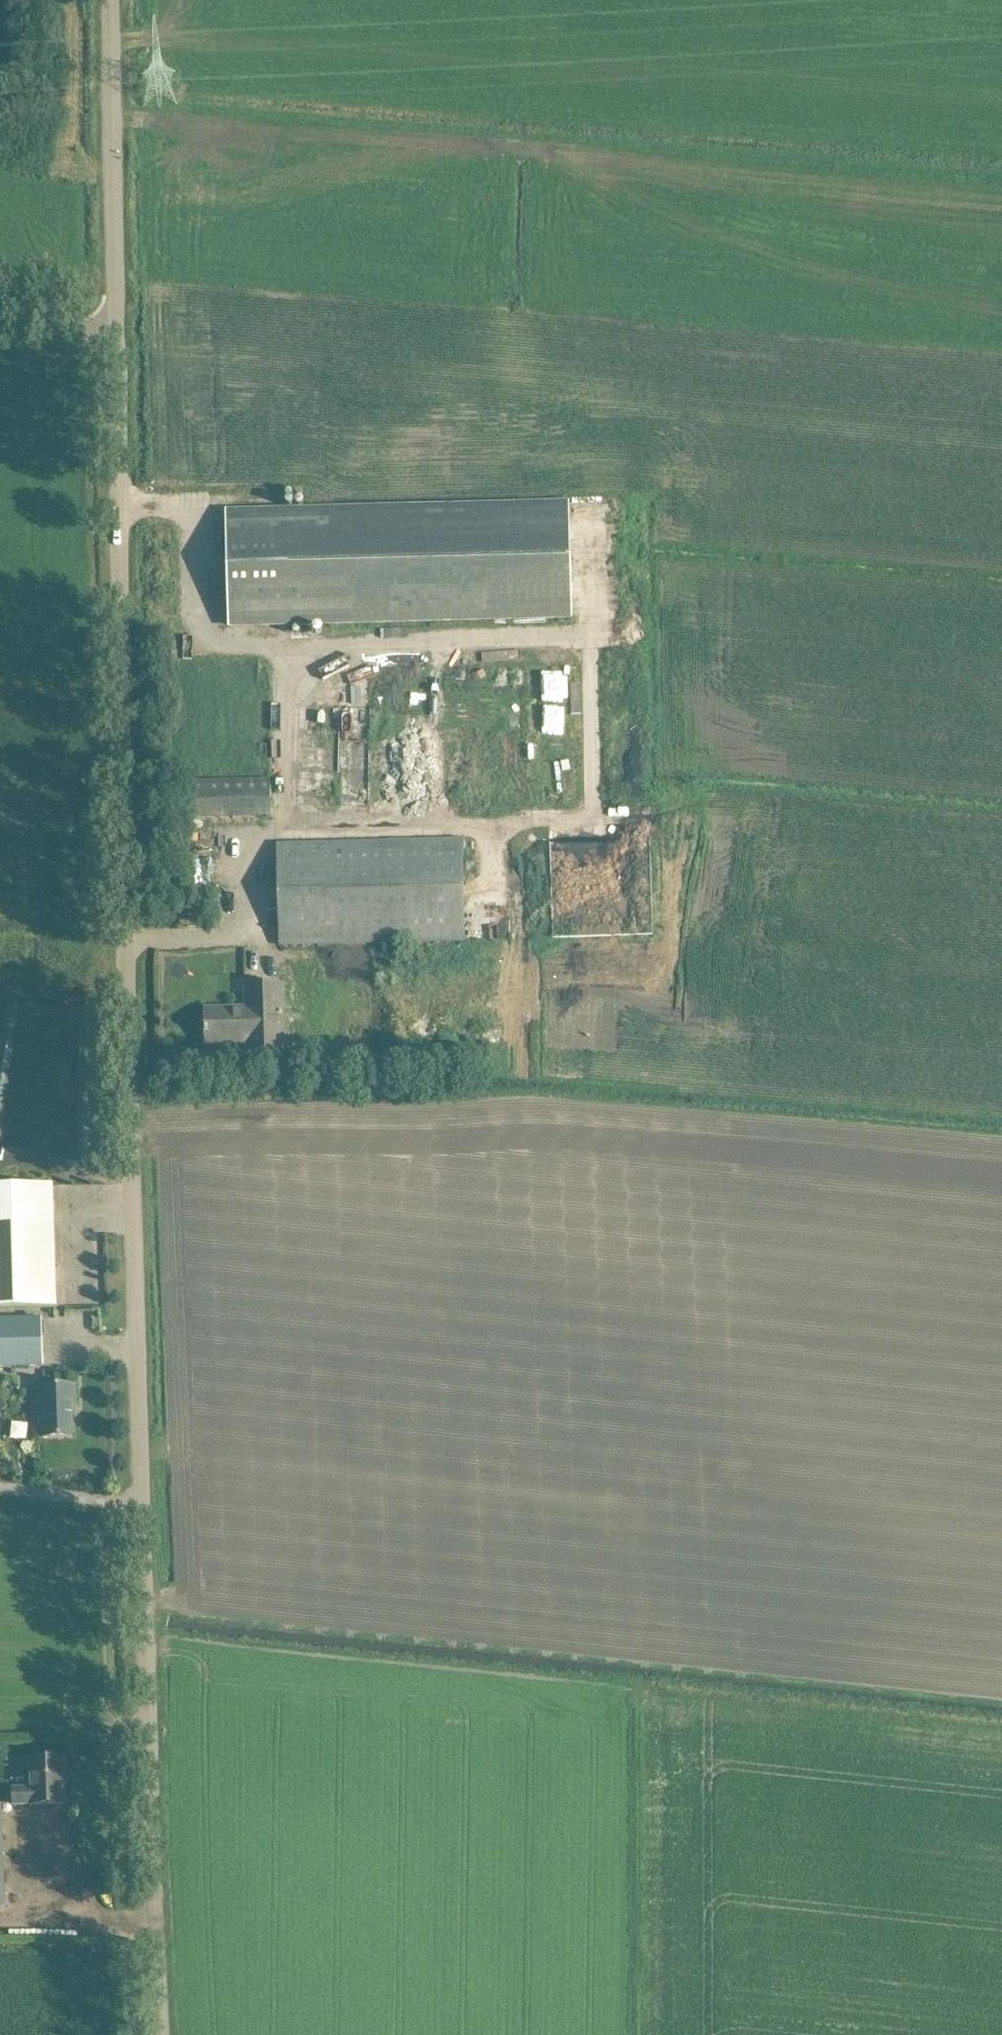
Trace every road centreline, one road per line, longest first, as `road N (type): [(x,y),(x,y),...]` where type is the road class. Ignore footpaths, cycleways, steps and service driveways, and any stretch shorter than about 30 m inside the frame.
road 1 (unclassified): [(156,2034),(118,335)]
road 2 (unclassified): [(118,335),(110,0)]

